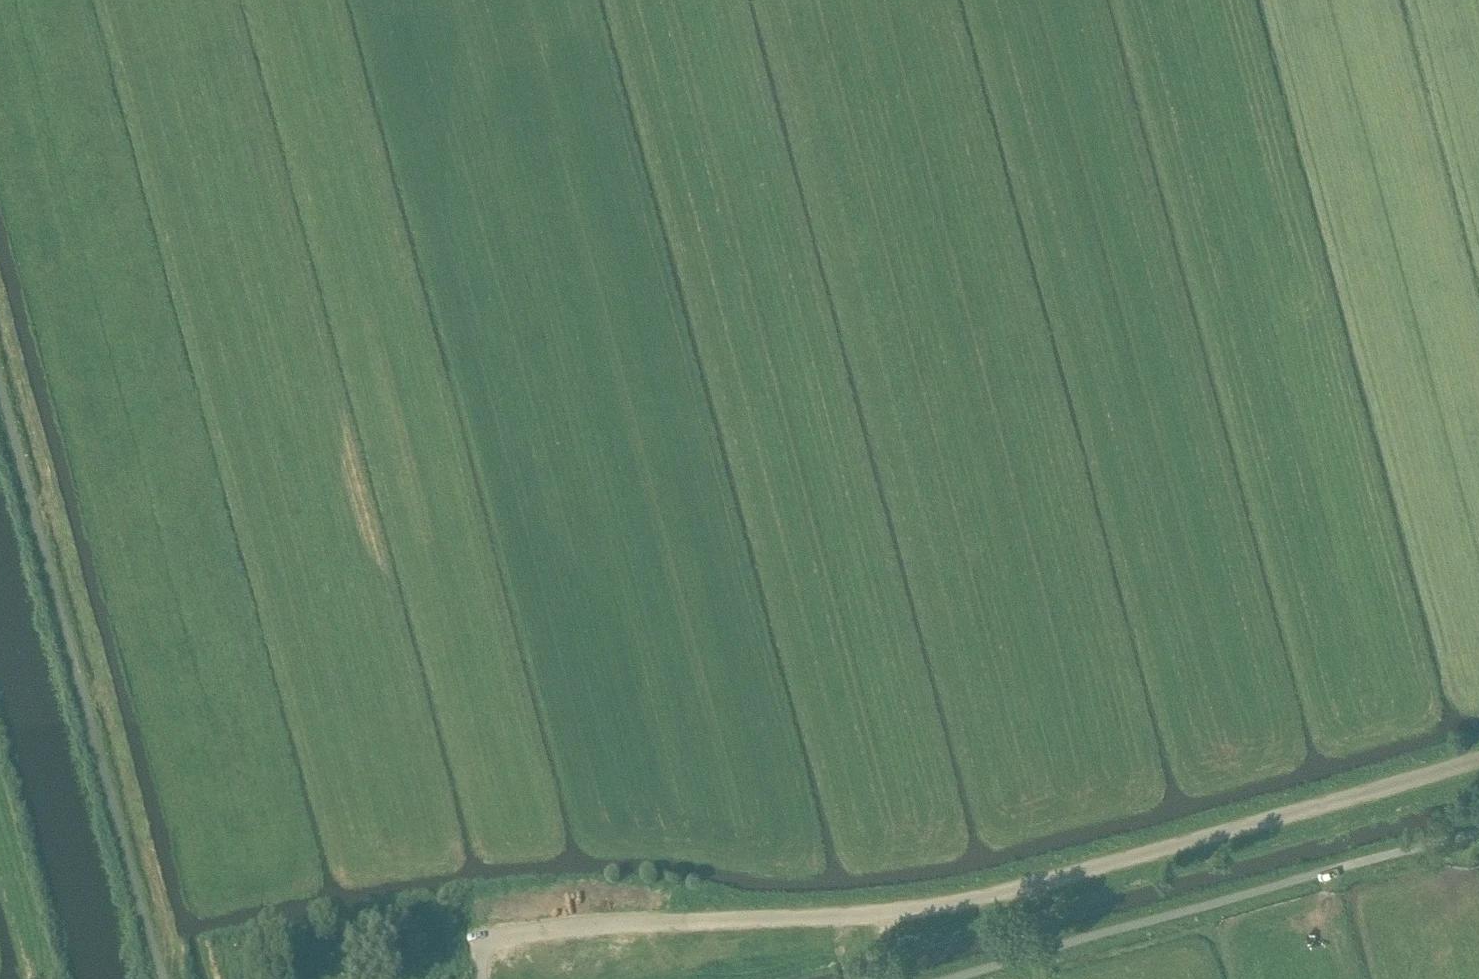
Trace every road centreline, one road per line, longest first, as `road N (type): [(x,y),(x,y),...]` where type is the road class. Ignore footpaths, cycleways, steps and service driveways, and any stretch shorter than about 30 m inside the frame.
road 1 (unclassified): [(483,978),(480,939),(609,923),(931,908),(1018,891),(1478,759)]

